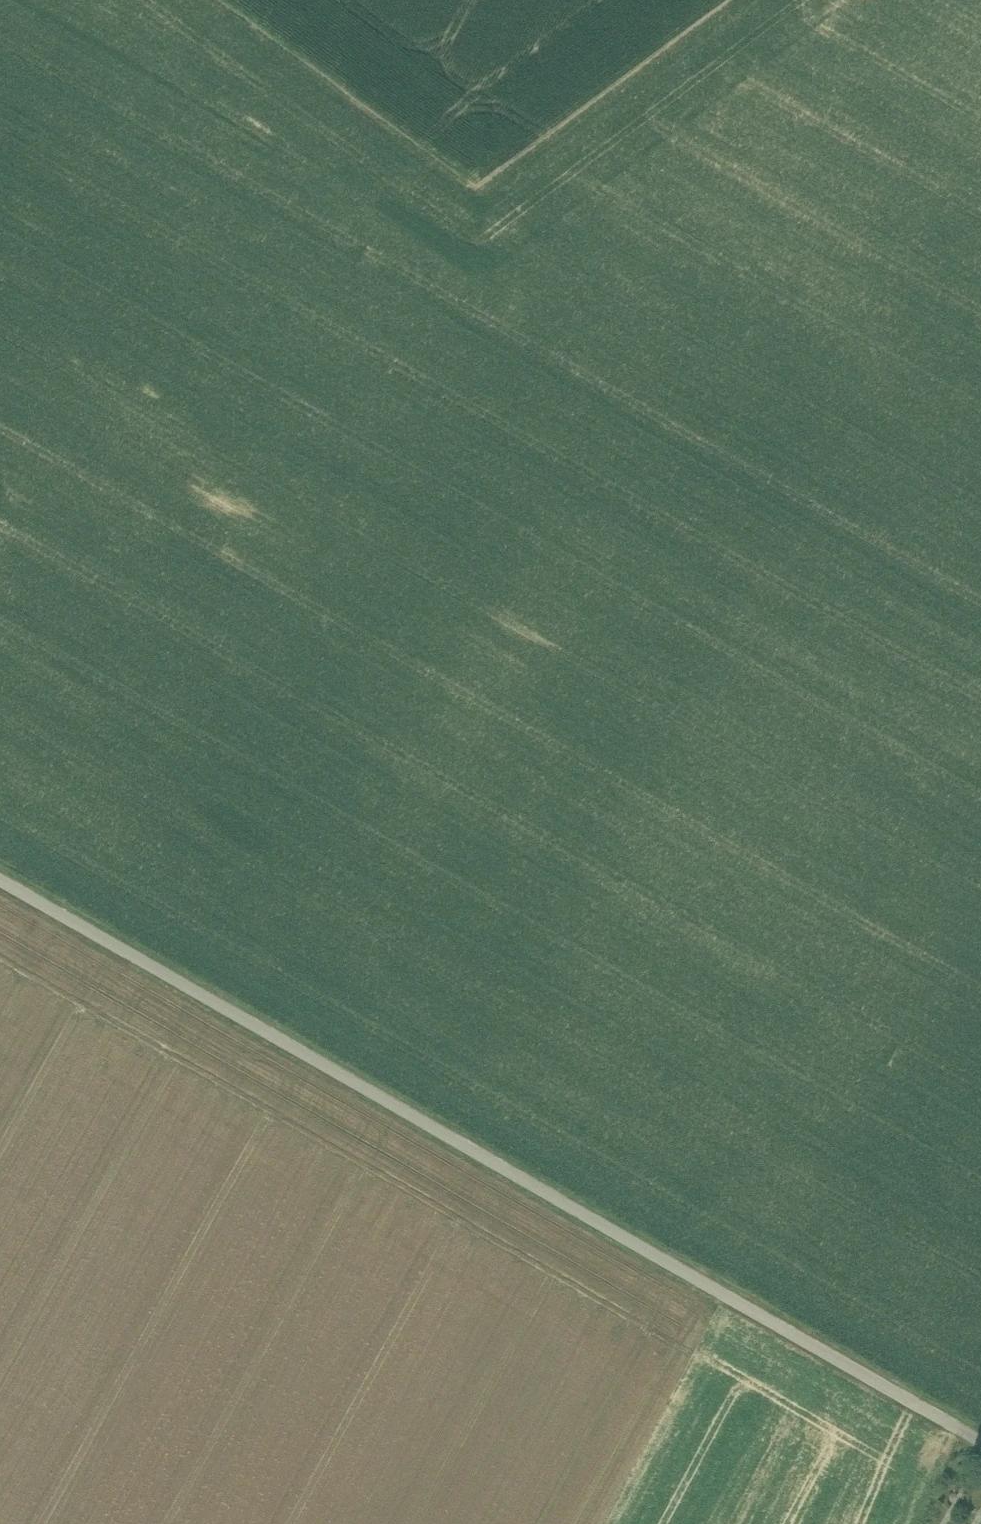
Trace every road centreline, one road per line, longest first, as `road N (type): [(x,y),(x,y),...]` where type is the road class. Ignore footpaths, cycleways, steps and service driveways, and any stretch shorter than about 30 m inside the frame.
road 1 (unclassified): [(980,1434),(0,878)]

